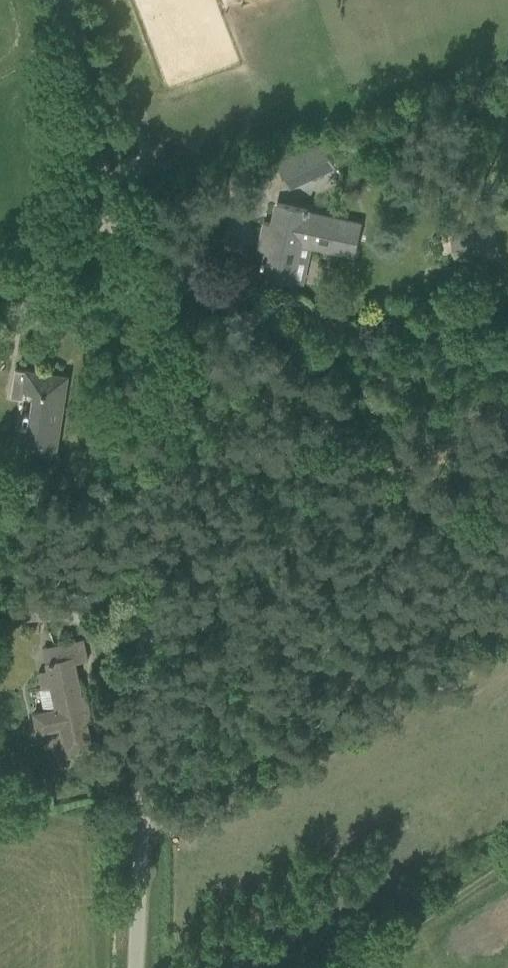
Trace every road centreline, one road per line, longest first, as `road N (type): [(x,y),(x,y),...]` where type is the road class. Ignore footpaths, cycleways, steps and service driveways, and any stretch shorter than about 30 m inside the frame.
road 1 (unclassified): [(133,967),(146,449),(138,360),(64,0)]
road 2 (track): [(351,967),(507,864)]

